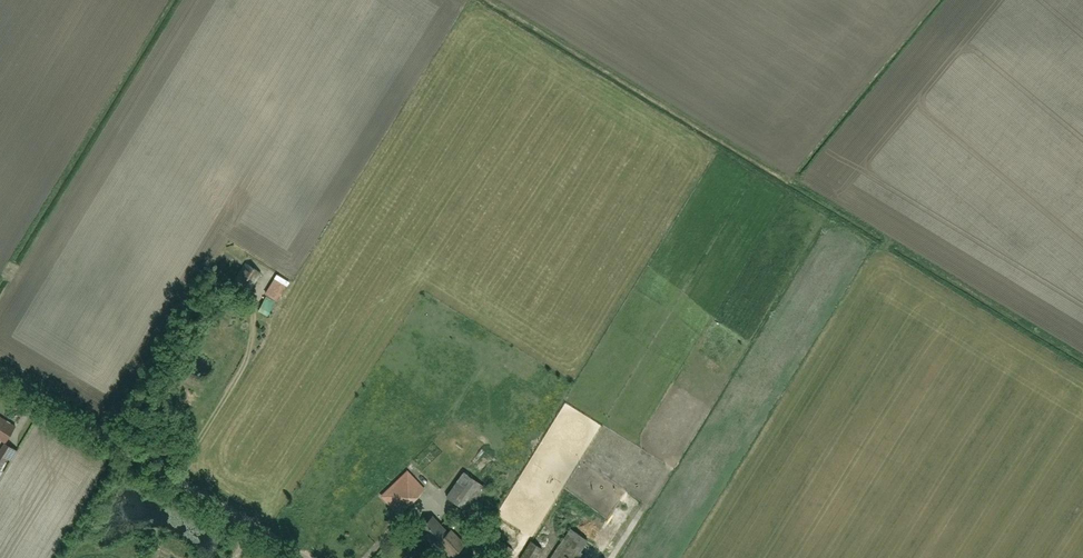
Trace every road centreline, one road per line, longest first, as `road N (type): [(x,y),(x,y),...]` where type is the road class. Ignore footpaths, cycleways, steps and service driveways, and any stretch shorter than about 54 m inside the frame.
road 1 (track): [(0,305),(187,0)]
road 2 (unclassified): [(292,557),(0,372)]

